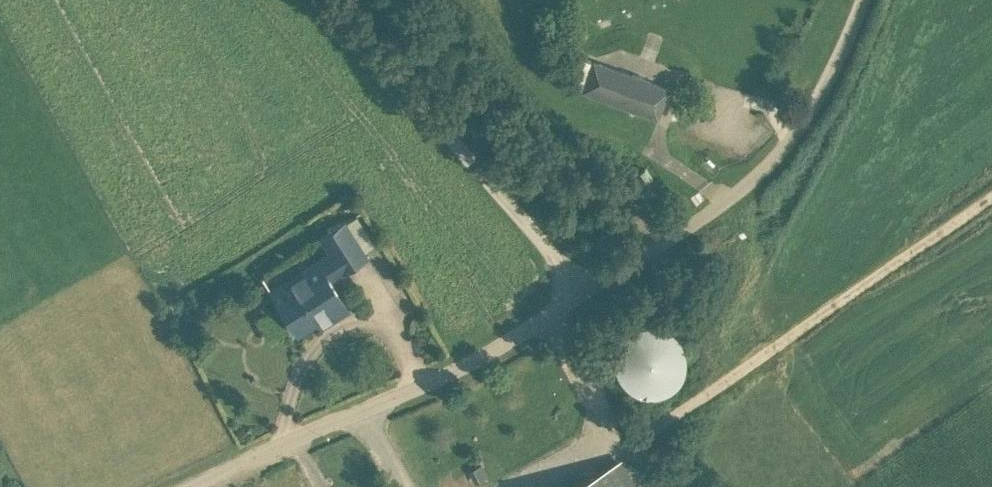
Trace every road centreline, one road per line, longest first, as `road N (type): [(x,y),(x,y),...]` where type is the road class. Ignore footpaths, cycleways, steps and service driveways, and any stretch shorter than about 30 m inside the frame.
road 1 (track): [(991,195),(669,425),(632,441),(548,316)]
road 2 (unclassified): [(192,486),(444,375),(585,292)]
road 3 (unclassified): [(862,0),(839,61),(782,147),(731,198),(585,292)]
road 4 (unclassified): [(585,292),(329,0)]

